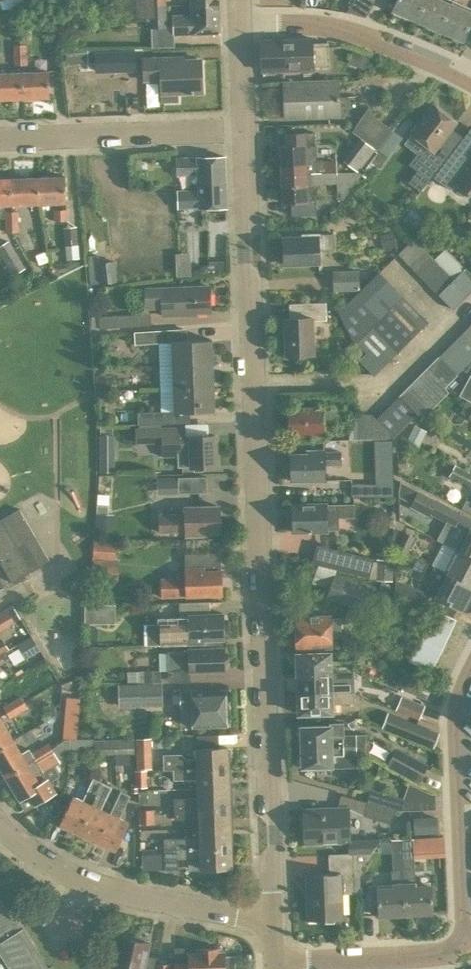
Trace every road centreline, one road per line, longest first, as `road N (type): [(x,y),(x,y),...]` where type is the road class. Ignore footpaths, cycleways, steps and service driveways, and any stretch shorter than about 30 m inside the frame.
road 1 (residential): [(273,921),(243,130)]
road 2 (residential): [(273,921),(117,888),(61,867),(0,818)]
road 3 (residential): [(470,661),(454,723),(463,948)]
road 4 (residential): [(0,139),(243,130)]
road 5 (residential): [(470,74),(381,30),(318,20),(240,21)]
road 6 (residential): [(276,961),(463,948)]

